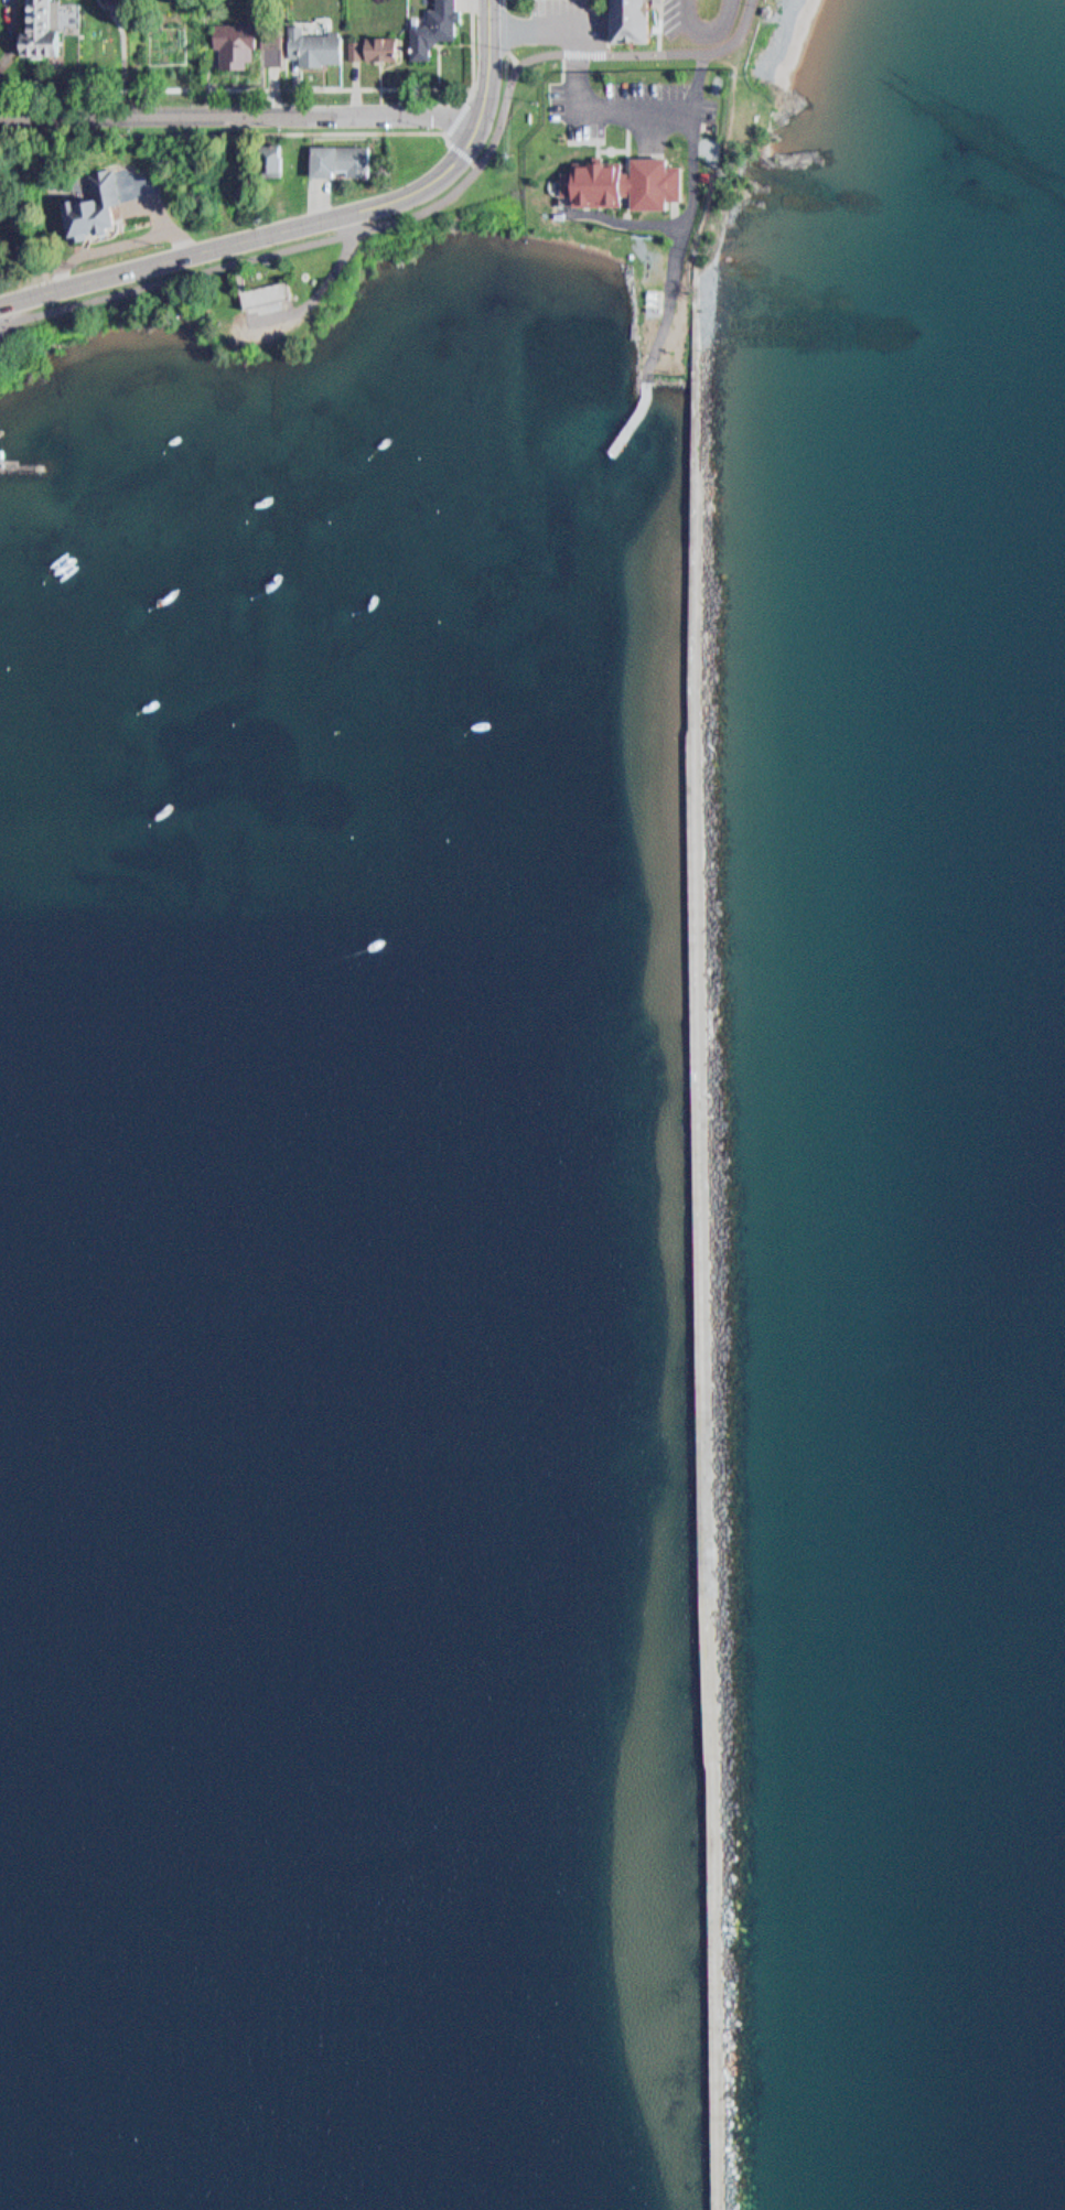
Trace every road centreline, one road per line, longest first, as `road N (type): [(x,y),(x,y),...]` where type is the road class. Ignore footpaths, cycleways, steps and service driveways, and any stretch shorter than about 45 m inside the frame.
road 1 (tertiary): [(0,305),(418,193),(458,160),(484,114)]
road 2 (tertiary): [(484,114),(0,115)]

